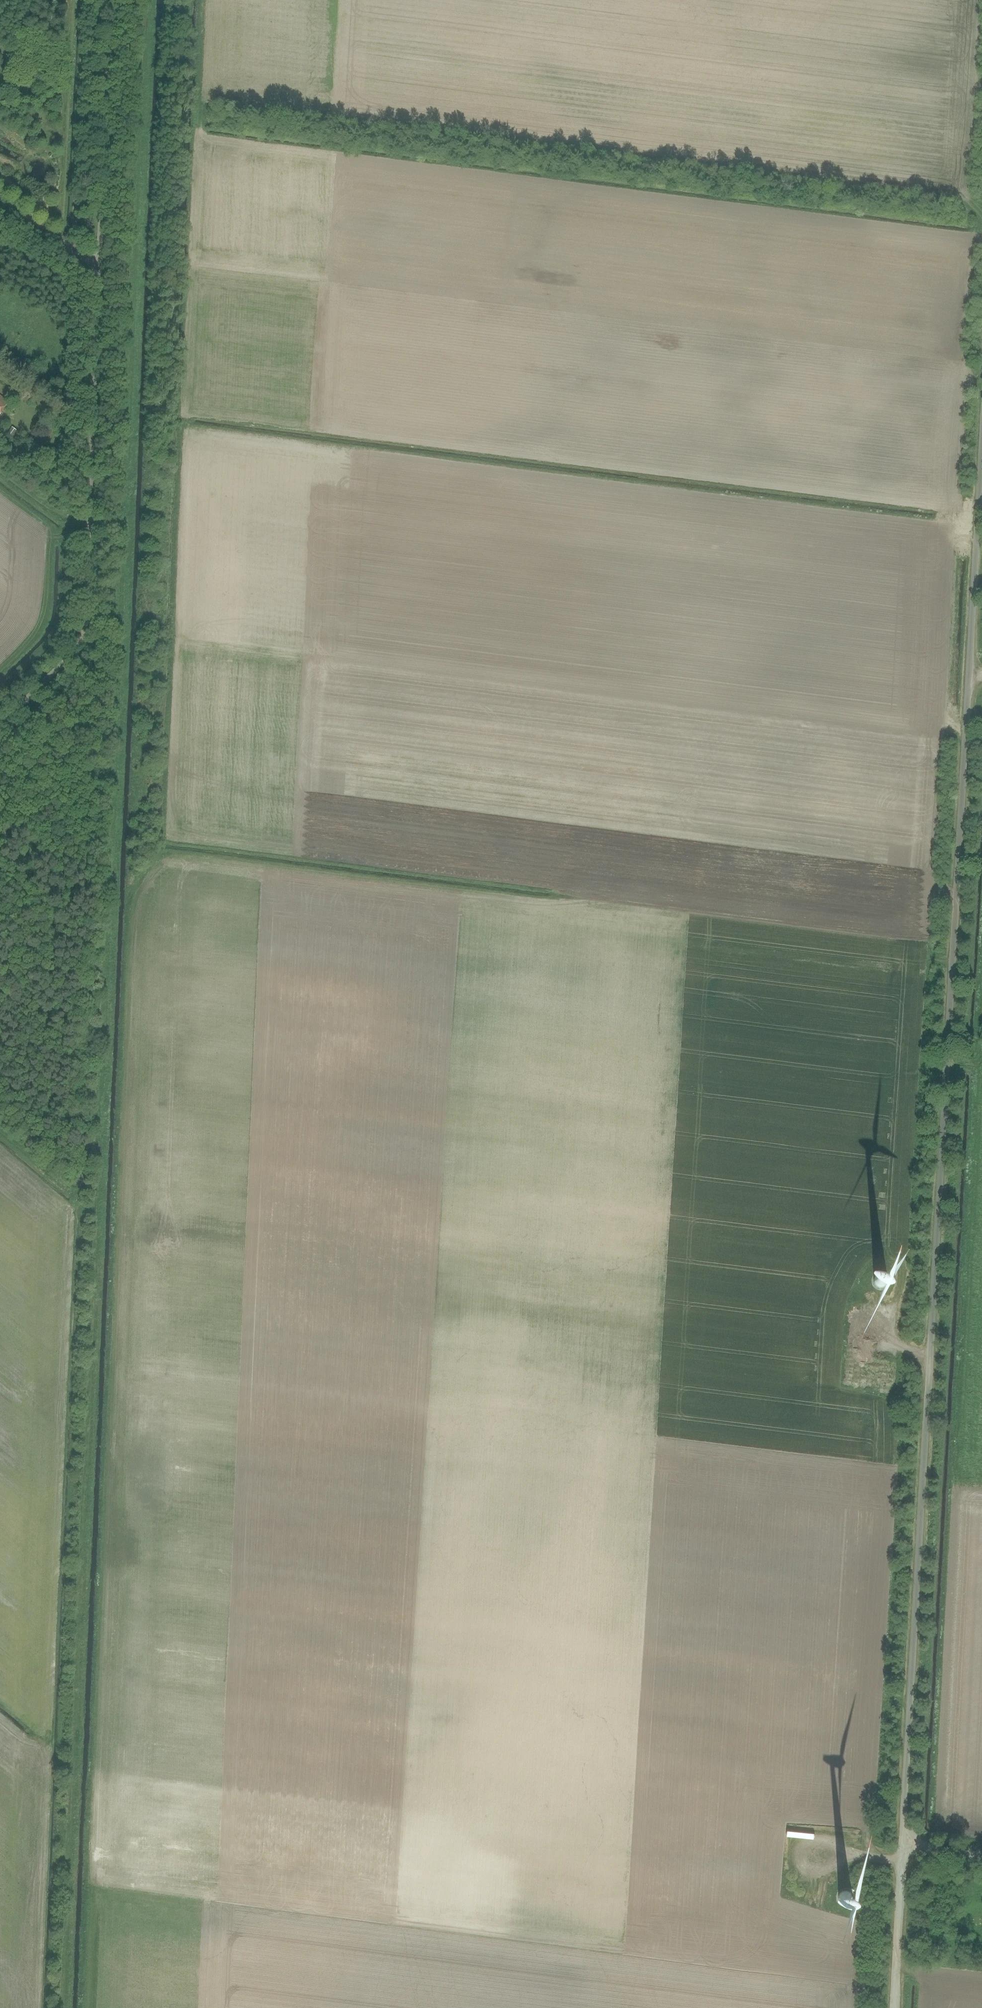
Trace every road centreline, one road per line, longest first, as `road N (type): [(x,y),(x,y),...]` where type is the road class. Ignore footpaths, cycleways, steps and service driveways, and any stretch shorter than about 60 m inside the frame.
road 1 (track): [(981,382),(890,2007)]
road 2 (unclassified): [(110,0),(83,518)]
road 3 (unclassified): [(0,726),(77,652),(83,518)]
road 4 (track): [(899,1860),(807,1841),(801,1855),(808,1871),(842,1864)]

